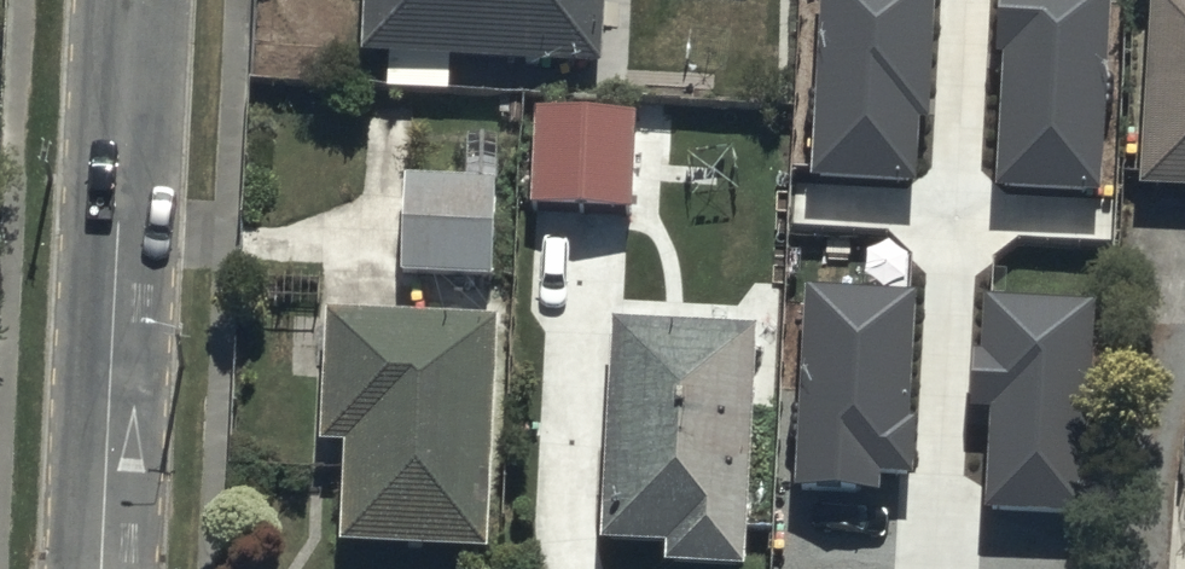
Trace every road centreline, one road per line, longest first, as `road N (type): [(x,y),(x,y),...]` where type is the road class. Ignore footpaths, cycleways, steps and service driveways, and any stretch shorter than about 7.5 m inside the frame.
road 1 (residential): [(131,0),(103,568)]

